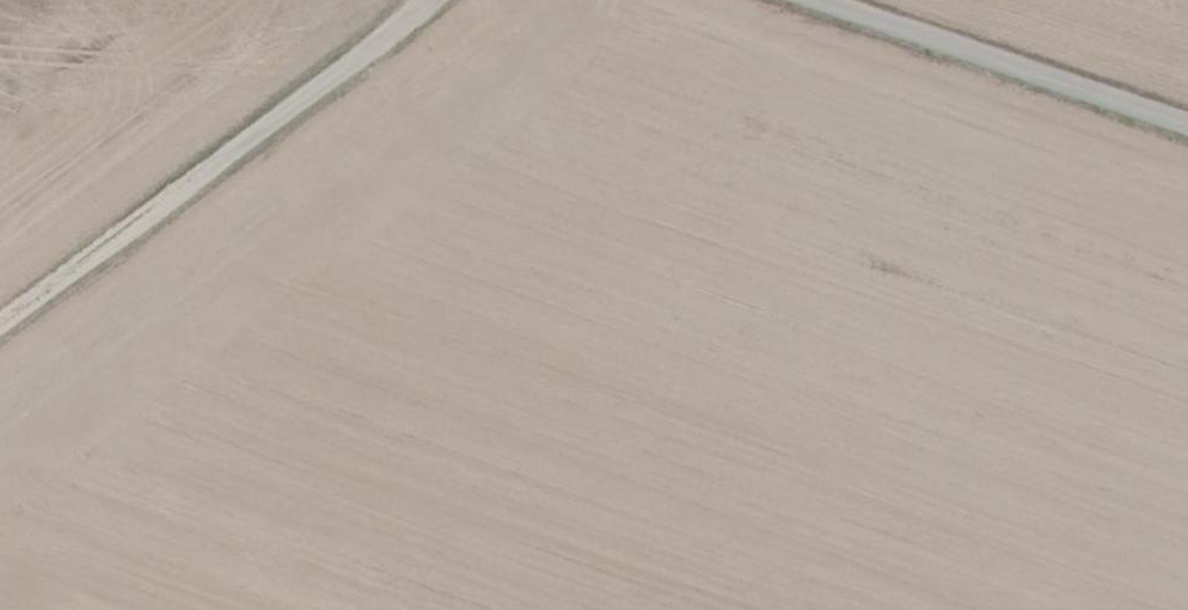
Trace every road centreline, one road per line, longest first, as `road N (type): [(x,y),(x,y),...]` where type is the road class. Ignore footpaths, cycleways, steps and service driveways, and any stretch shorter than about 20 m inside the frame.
road 1 (track): [(0,316),(436,0)]
road 2 (track): [(1187,118),(845,0)]

